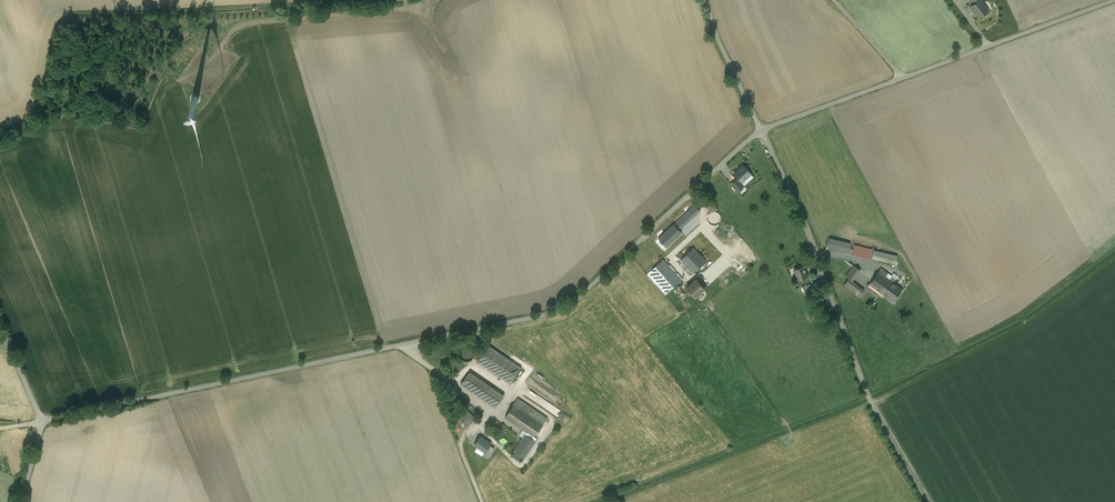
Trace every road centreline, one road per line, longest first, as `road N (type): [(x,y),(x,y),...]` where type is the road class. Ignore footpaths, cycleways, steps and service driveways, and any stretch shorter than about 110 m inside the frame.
road 1 (unclassified): [(762,131),(558,312),(43,421)]
road 2 (unclassified): [(762,131),(868,397),(929,501)]
road 3 (unclassified): [(1114,0),(762,131)]
road 4 (unclassified): [(708,0),(762,131)]

